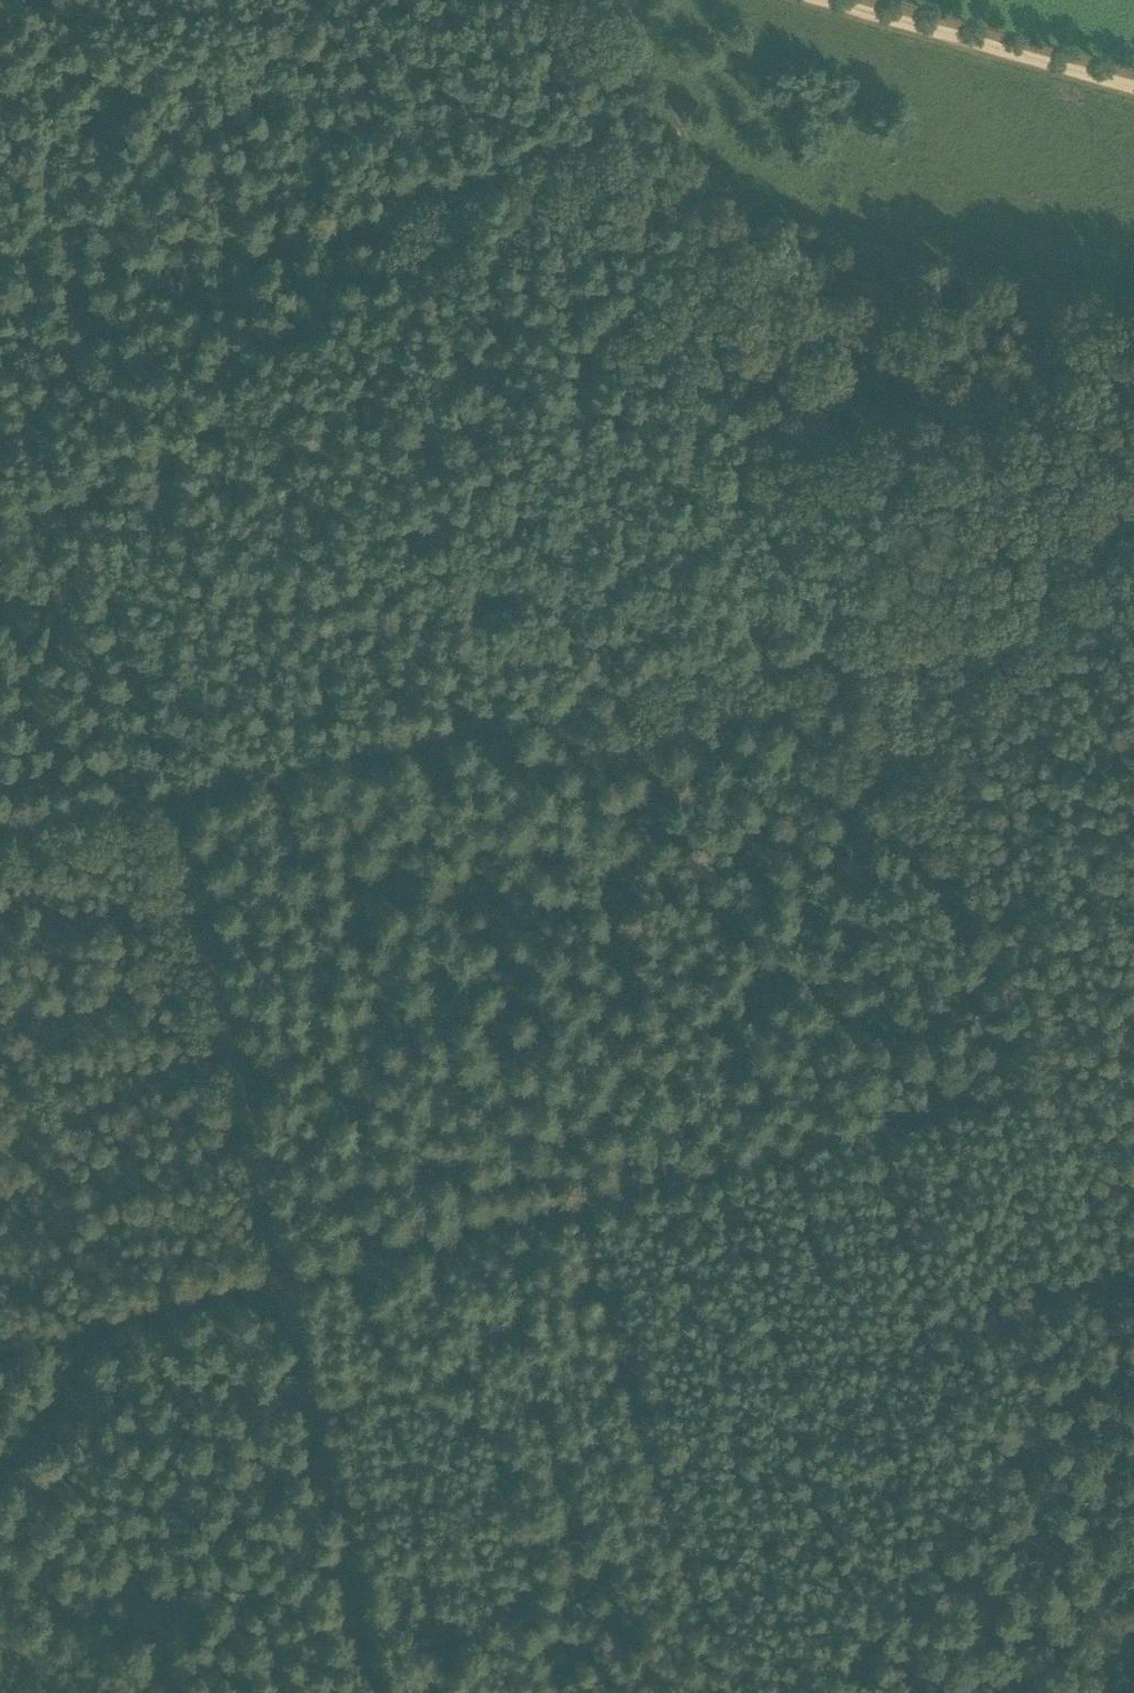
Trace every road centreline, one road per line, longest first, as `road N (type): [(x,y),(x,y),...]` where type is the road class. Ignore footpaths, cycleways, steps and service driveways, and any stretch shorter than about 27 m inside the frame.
road 1 (track): [(0,1356),(1061,1067)]
road 2 (track): [(398,1692),(301,1275),(166,794)]
road 3 (track): [(0,830),(899,650)]
road 4 (track): [(669,127),(768,280),(794,301),(914,355),(983,374),(1133,458)]
road 5 (track): [(1133,84),(838,0)]
road 6 (track): [(899,650),(1133,605)]
road 7 (track): [(122,1325),(0,1477)]
road 8 (track): [(1110,1512),(1095,1583),(1112,1692)]
road 9 (track): [(595,0),(669,127)]

